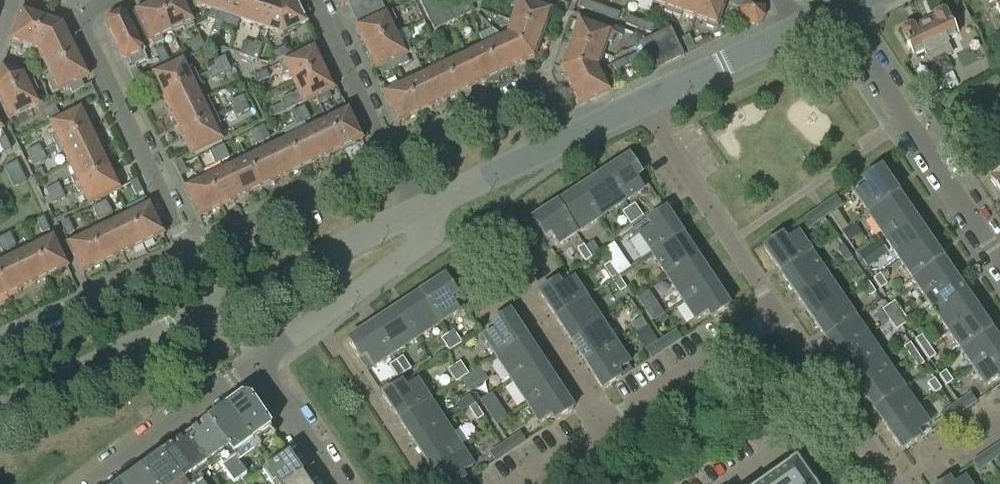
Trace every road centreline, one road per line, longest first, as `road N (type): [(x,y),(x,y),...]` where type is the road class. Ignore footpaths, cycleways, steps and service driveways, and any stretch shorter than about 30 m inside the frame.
road 1 (residential): [(520,483),(778,313)]
road 2 (residential): [(999,256),(837,9)]
road 3 (residential): [(109,0),(80,17),(190,250)]
road 4 (residential): [(419,211),(645,102)]
road 5 (residential): [(778,313),(645,102)]
road 6 (residential): [(0,417),(222,310)]
road 7 (residential): [(258,360),(416,249),(425,236),(419,211)]
road 8 (residential): [(190,250),(390,155)]
road 9 (residential): [(222,310),(419,211)]
road 10 (residential): [(0,343),(190,250)]
road 11 (residential): [(902,483),(778,313)]
road 12 (residential): [(89,483),(258,360)]
road 13 (residential): [(390,155),(545,79)]
road 14 (residential): [(390,155),(315,0)]
road 15 (residential): [(645,102),(798,28)]
road 16 (residential): [(336,483),(258,360)]

